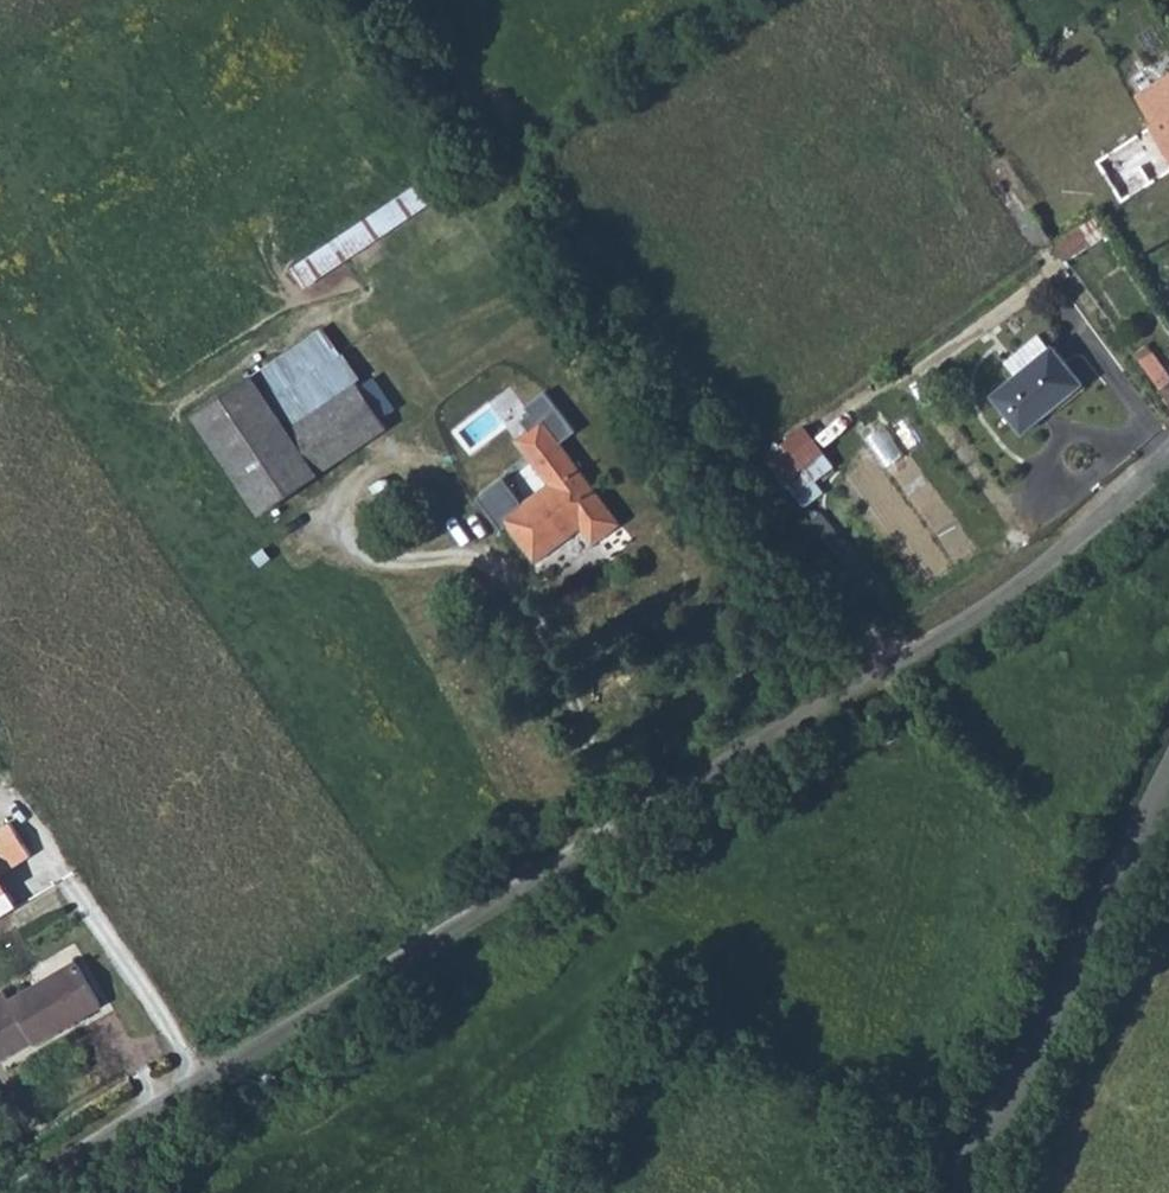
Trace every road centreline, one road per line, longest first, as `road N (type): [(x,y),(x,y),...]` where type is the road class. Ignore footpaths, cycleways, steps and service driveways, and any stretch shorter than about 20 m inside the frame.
road 1 (residential): [(1168,457),(1036,572),(9,1192)]
road 2 (track): [(388,0),(445,89),(888,665)]
road 3 (tertiary): [(962,1192),(1168,796)]

